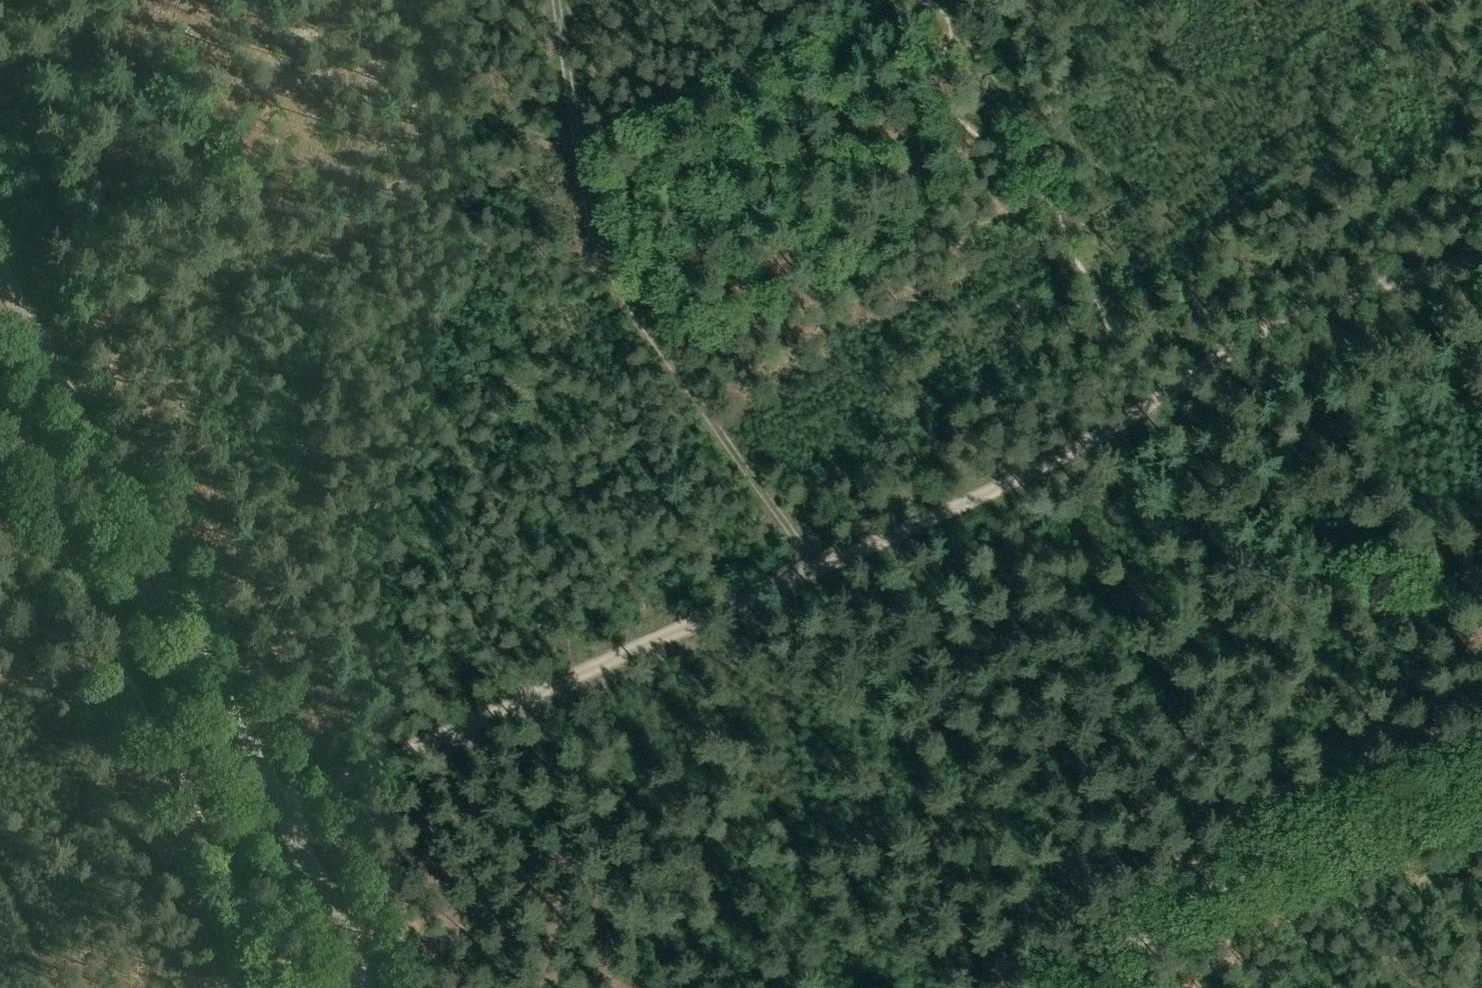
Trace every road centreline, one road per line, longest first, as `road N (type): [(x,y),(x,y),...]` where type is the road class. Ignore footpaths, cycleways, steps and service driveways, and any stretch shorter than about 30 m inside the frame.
road 1 (track): [(284,814),(816,551),(1065,455),(1144,416),(1332,297),(1481,257)]
road 2 (tertiary): [(375,987),(0,269)]
road 3 (track): [(816,551),(698,416),(629,312),(589,227),(555,121),(538,0)]
road 4 (track): [(1481,770),(1244,865),(1165,908),(1086,987)]
road 5 (track): [(913,0),(644,107),(555,121)]

